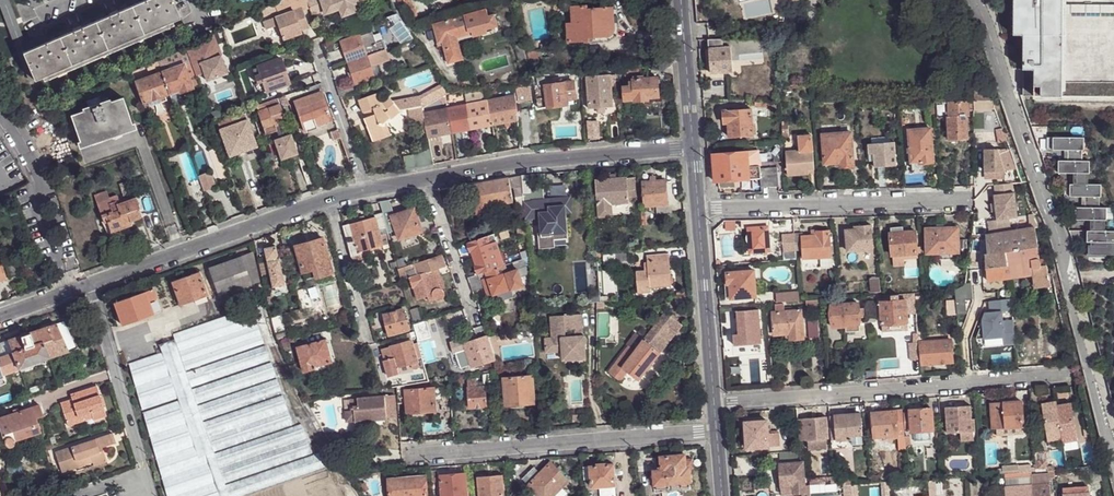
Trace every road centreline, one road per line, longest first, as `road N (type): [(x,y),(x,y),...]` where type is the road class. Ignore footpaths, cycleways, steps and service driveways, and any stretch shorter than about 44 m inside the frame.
road 1 (unclassified): [(975,0),(1062,250),(1111,443)]
road 2 (residential): [(715,404),(1058,379)]
road 3 (residential): [(716,431),(410,455)]
road 4 (residential): [(328,200),(68,293)]
road 5 (residential): [(693,148),(427,179)]
road 6 (residential): [(698,208),(964,201)]
road 7 (residential): [(0,108),(40,179),(39,209),(68,293)]
road 8 (residential): [(698,208),(715,404)]
road 9 (residential): [(366,190),(313,42)]
road 10 (residential): [(427,179),(478,327)]
road 11 (residential): [(681,0),(693,148)]
road 12 (residential): [(328,200),(368,341)]

